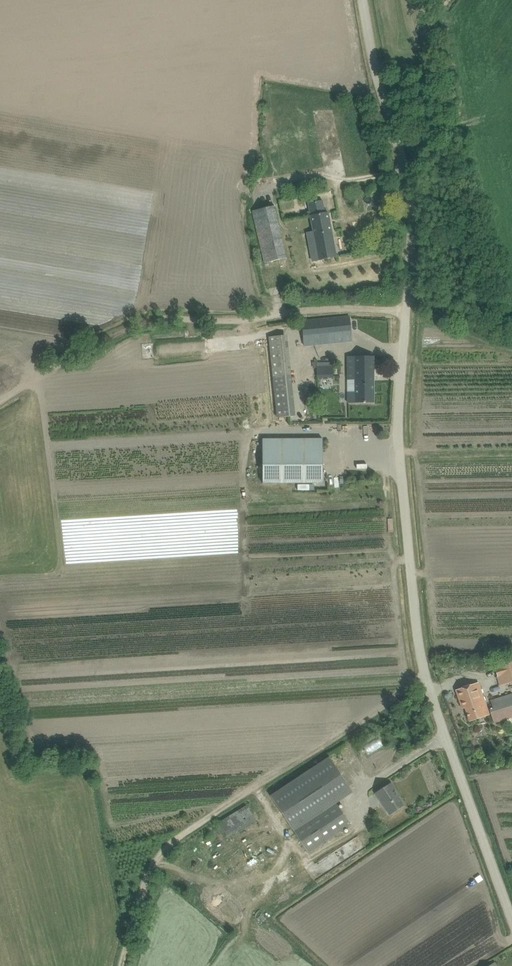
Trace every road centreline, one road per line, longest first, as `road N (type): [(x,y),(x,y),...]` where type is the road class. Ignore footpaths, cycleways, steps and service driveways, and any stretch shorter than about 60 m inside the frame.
road 1 (unclassified): [(511,915),(447,734),(424,640),(402,459),(409,293)]
road 2 (unclassified): [(409,293),(414,219),(406,157),(367,0)]

